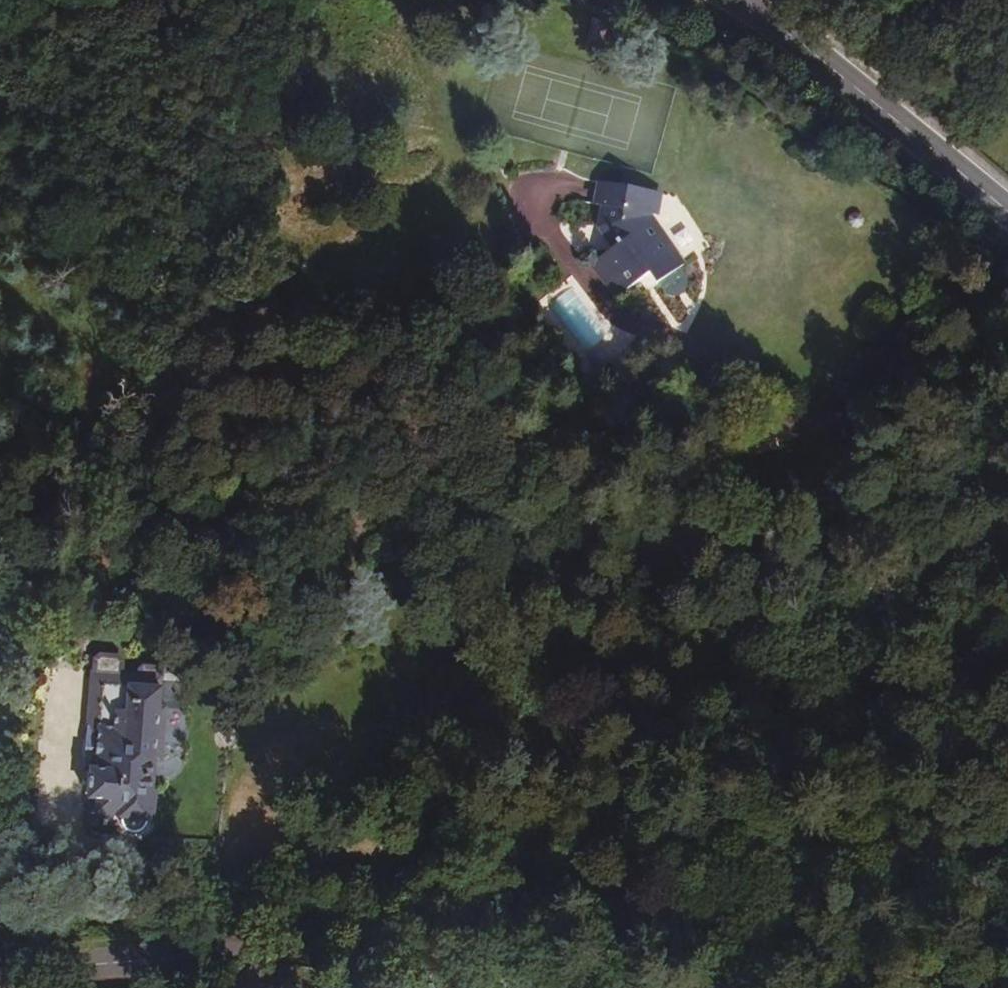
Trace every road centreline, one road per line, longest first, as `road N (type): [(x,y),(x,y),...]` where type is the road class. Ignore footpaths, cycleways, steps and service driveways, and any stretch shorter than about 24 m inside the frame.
road 1 (tertiary): [(1007,210),(727,0)]
road 2 (track): [(250,953),(269,942),(584,987)]
road 3 (track): [(750,987),(833,971),(1007,912)]
road 4 (unclassified): [(0,964),(227,946),(250,953)]

